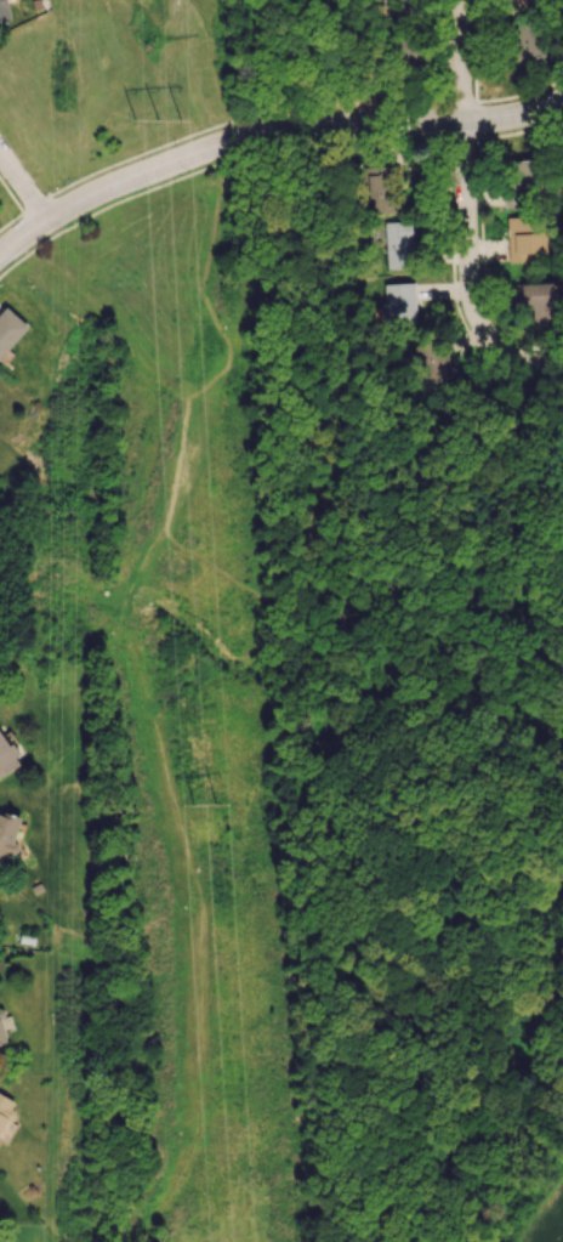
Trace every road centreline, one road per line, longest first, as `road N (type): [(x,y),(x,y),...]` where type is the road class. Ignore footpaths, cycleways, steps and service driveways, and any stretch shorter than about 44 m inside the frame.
road 1 (tertiary): [(562,98),(523,113),(294,125),(234,141),(68,210),(0,261)]
road 2 (residential): [(461,119),(466,267),(479,329),(511,358),(562,367)]

